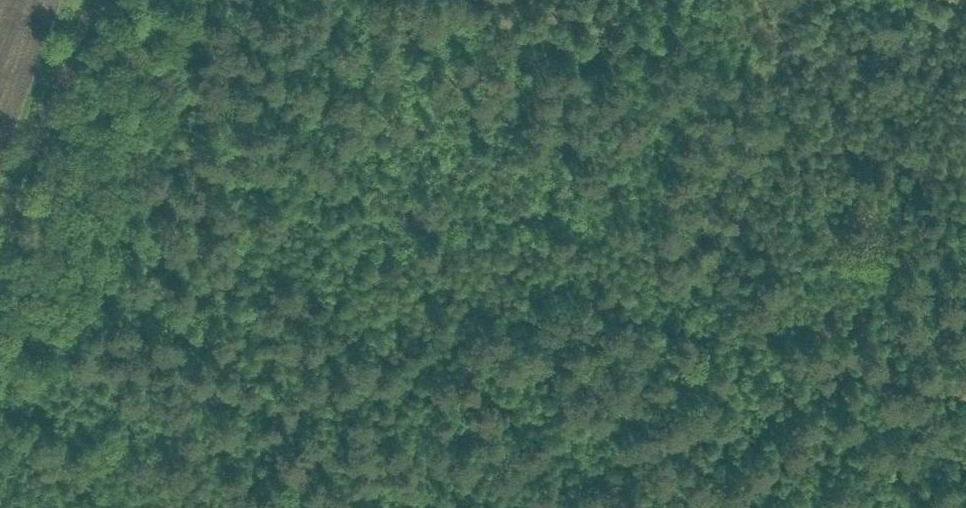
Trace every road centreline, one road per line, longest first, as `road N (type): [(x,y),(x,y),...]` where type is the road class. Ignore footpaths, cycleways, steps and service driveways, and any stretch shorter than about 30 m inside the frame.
road 1 (track): [(0,242),(90,0)]

